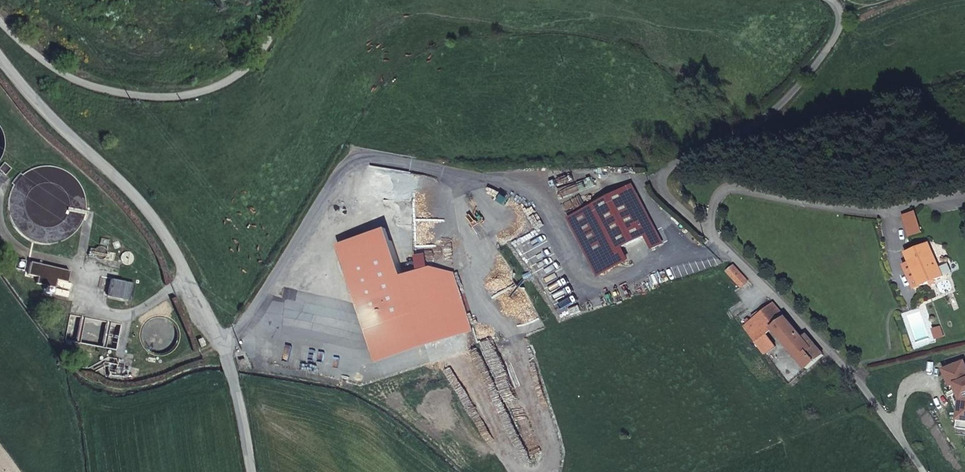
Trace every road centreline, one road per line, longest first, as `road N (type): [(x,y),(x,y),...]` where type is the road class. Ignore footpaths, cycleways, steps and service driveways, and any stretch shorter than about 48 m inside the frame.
road 1 (unclassified): [(834,0),(841,29),(794,94),(769,118),(669,171),(662,184),(840,360),(924,471)]
road 2 (tertiary): [(0,57),(166,233),(222,344),(253,471)]
road 3 (unclassified): [(0,22),(66,76),(124,94),(187,97),(257,63),(290,0)]

